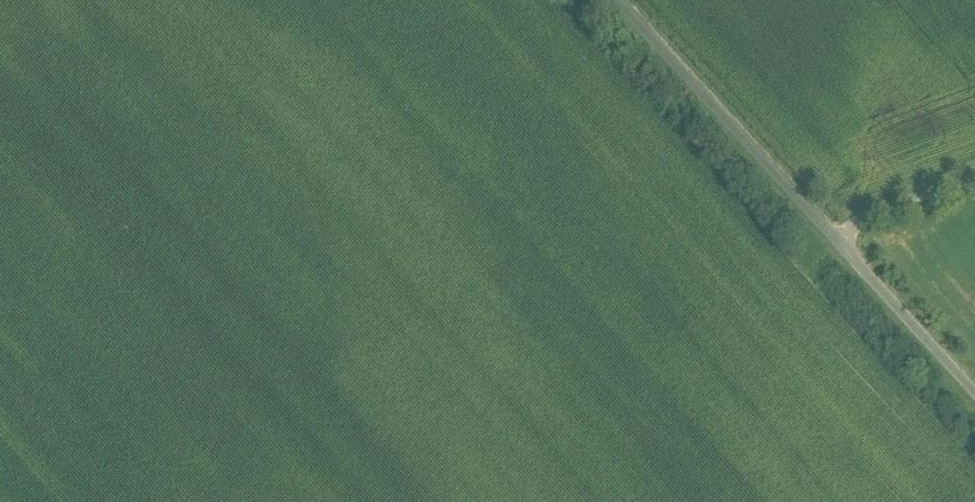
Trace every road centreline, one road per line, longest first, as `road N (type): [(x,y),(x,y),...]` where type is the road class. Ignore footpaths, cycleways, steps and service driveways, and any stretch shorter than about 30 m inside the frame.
road 1 (unclassified): [(974,394),(618,0)]

